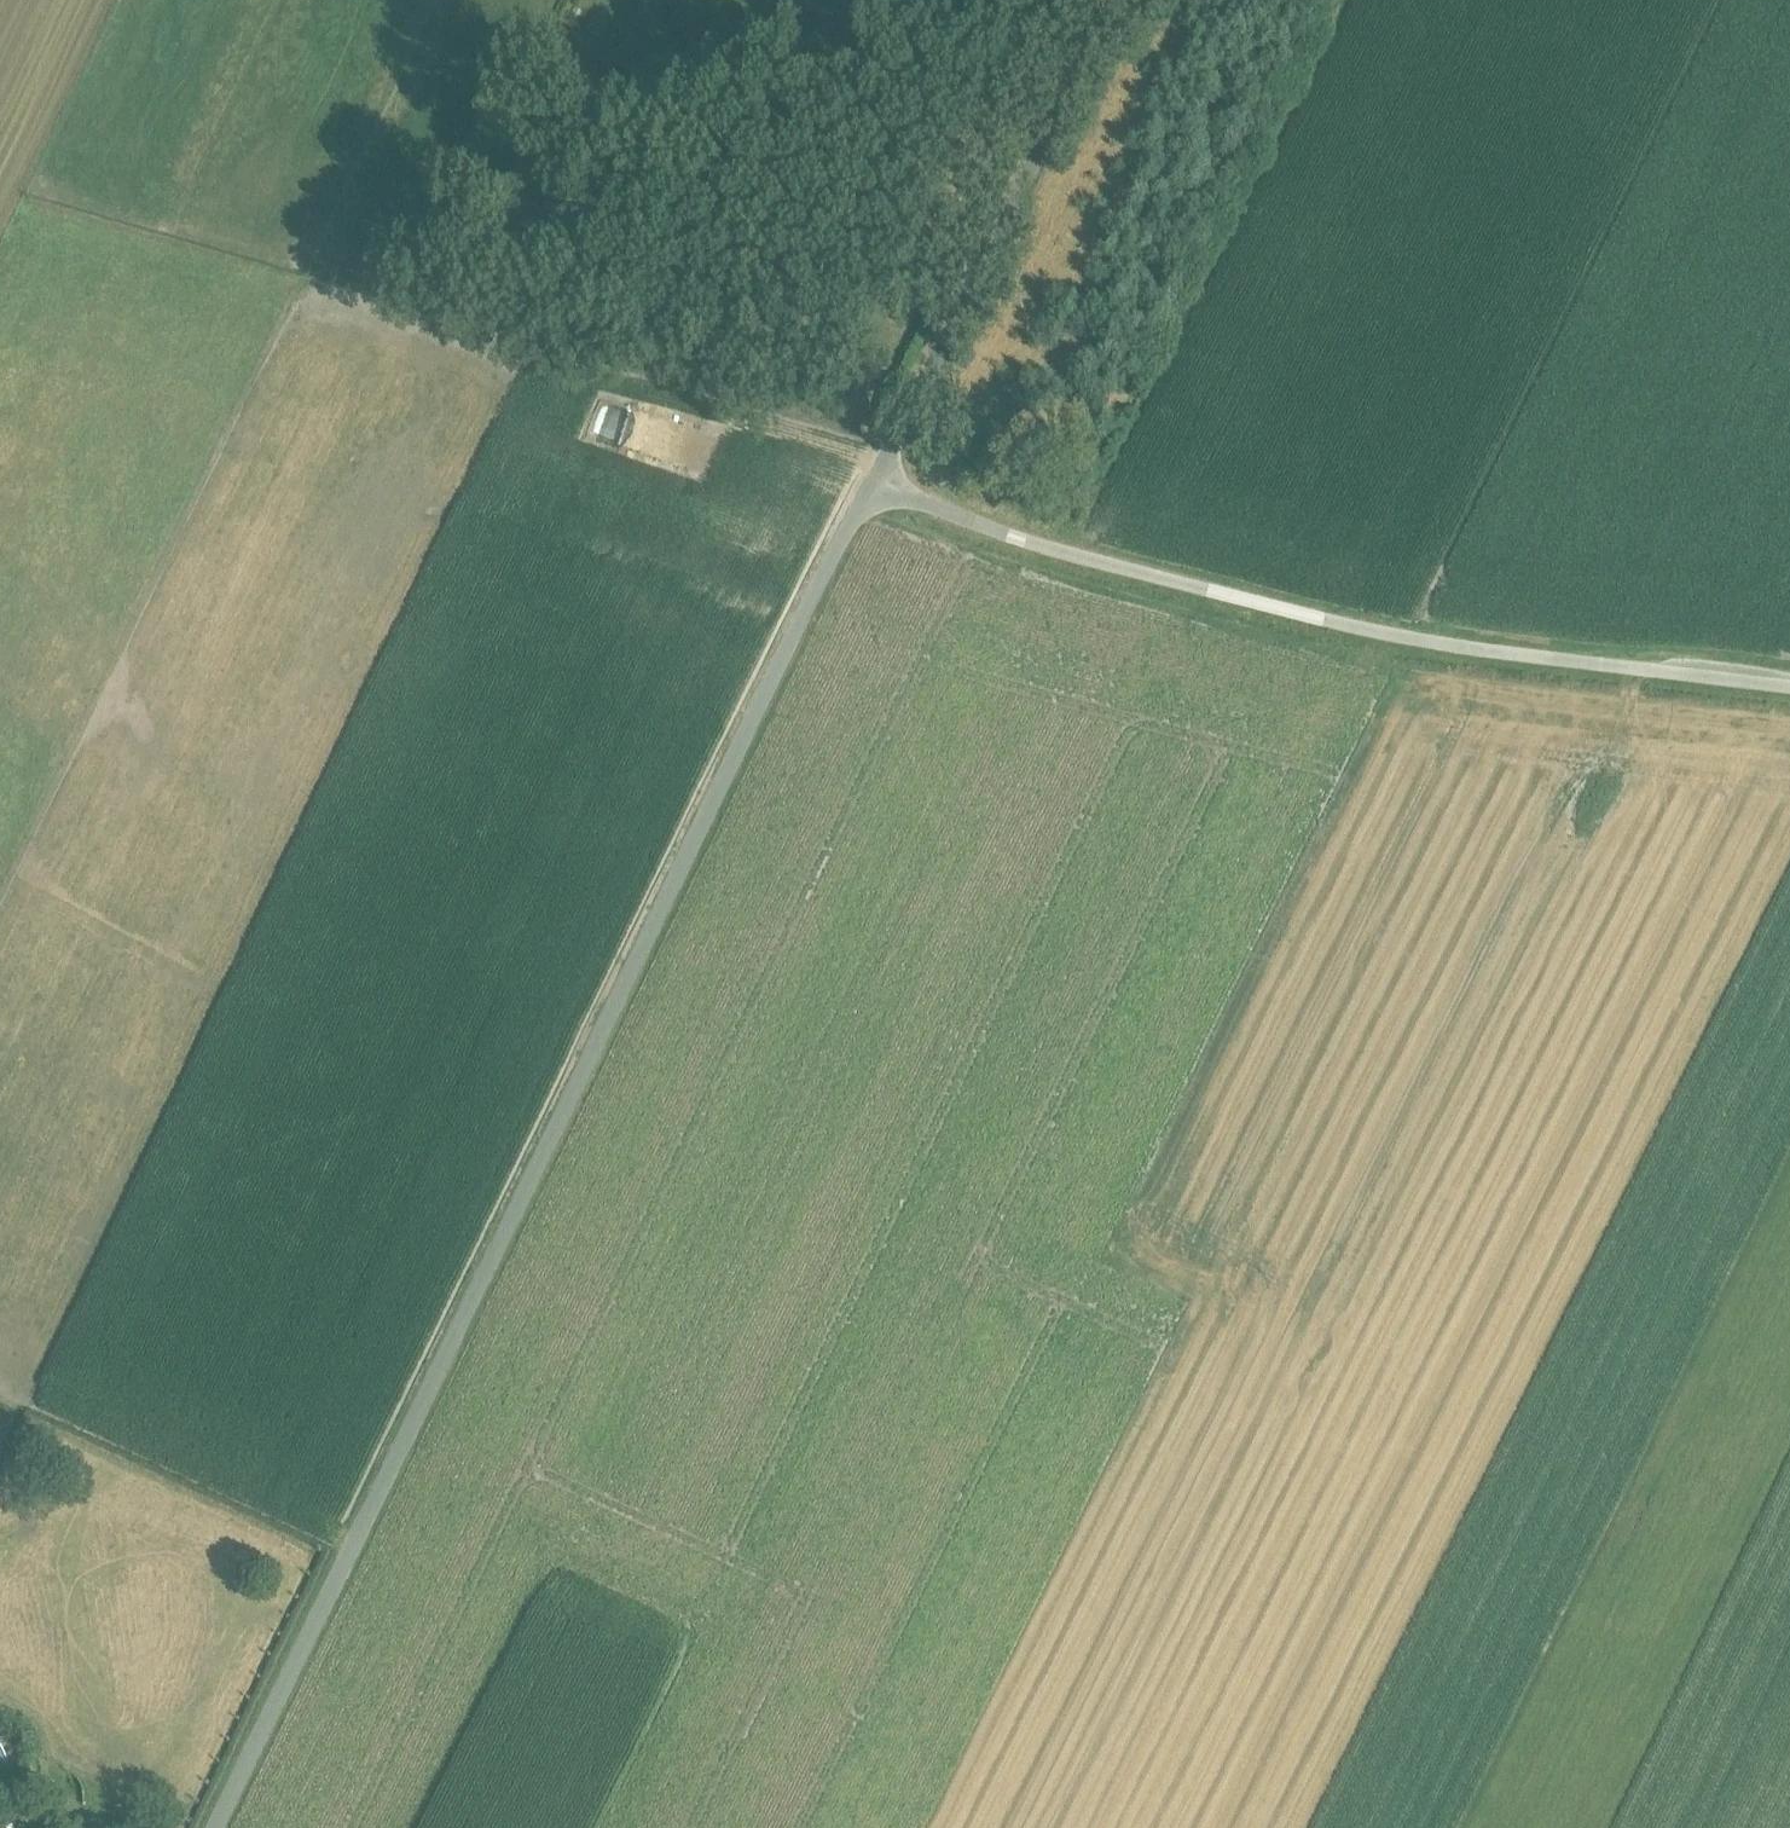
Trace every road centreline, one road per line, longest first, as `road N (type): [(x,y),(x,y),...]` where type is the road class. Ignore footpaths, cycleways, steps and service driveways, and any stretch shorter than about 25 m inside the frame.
road 1 (unclassified): [(211,1827),(866,495)]
road 2 (unclassified): [(1789,689),(1393,642),(1057,556),(866,495)]
road 3 (unclassified): [(866,495),(1113,0)]

